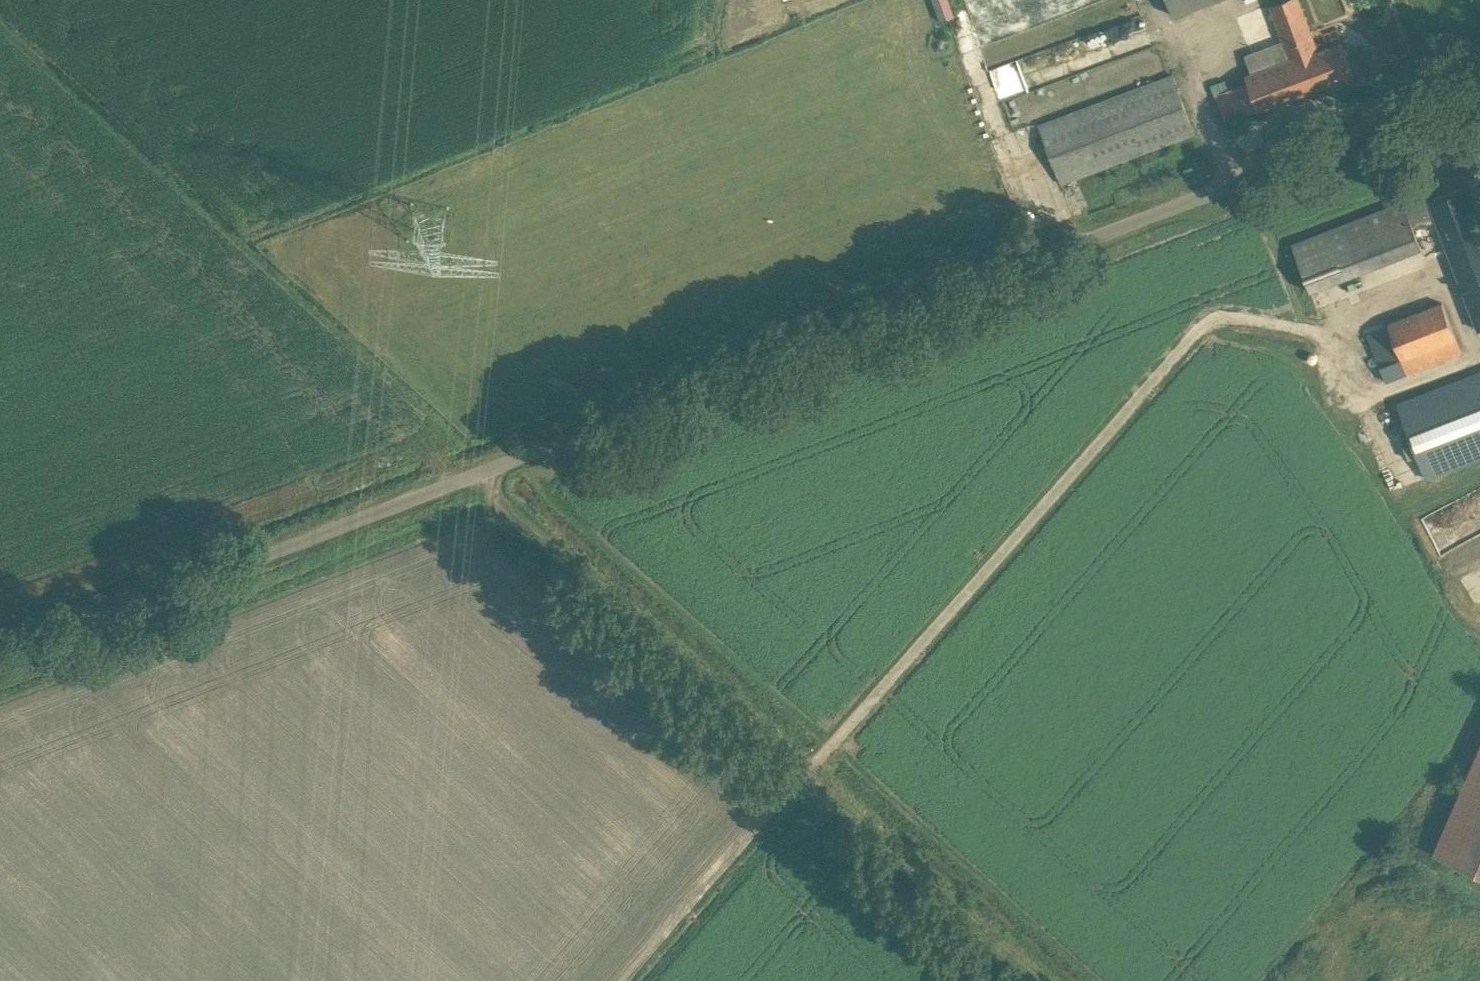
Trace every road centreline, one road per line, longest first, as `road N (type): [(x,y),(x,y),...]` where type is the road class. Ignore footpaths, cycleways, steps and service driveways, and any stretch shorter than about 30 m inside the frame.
road 1 (unclassified): [(0,663),(1479,116)]
road 2 (track): [(633,980),(1213,323),(1226,316),(1338,338)]

